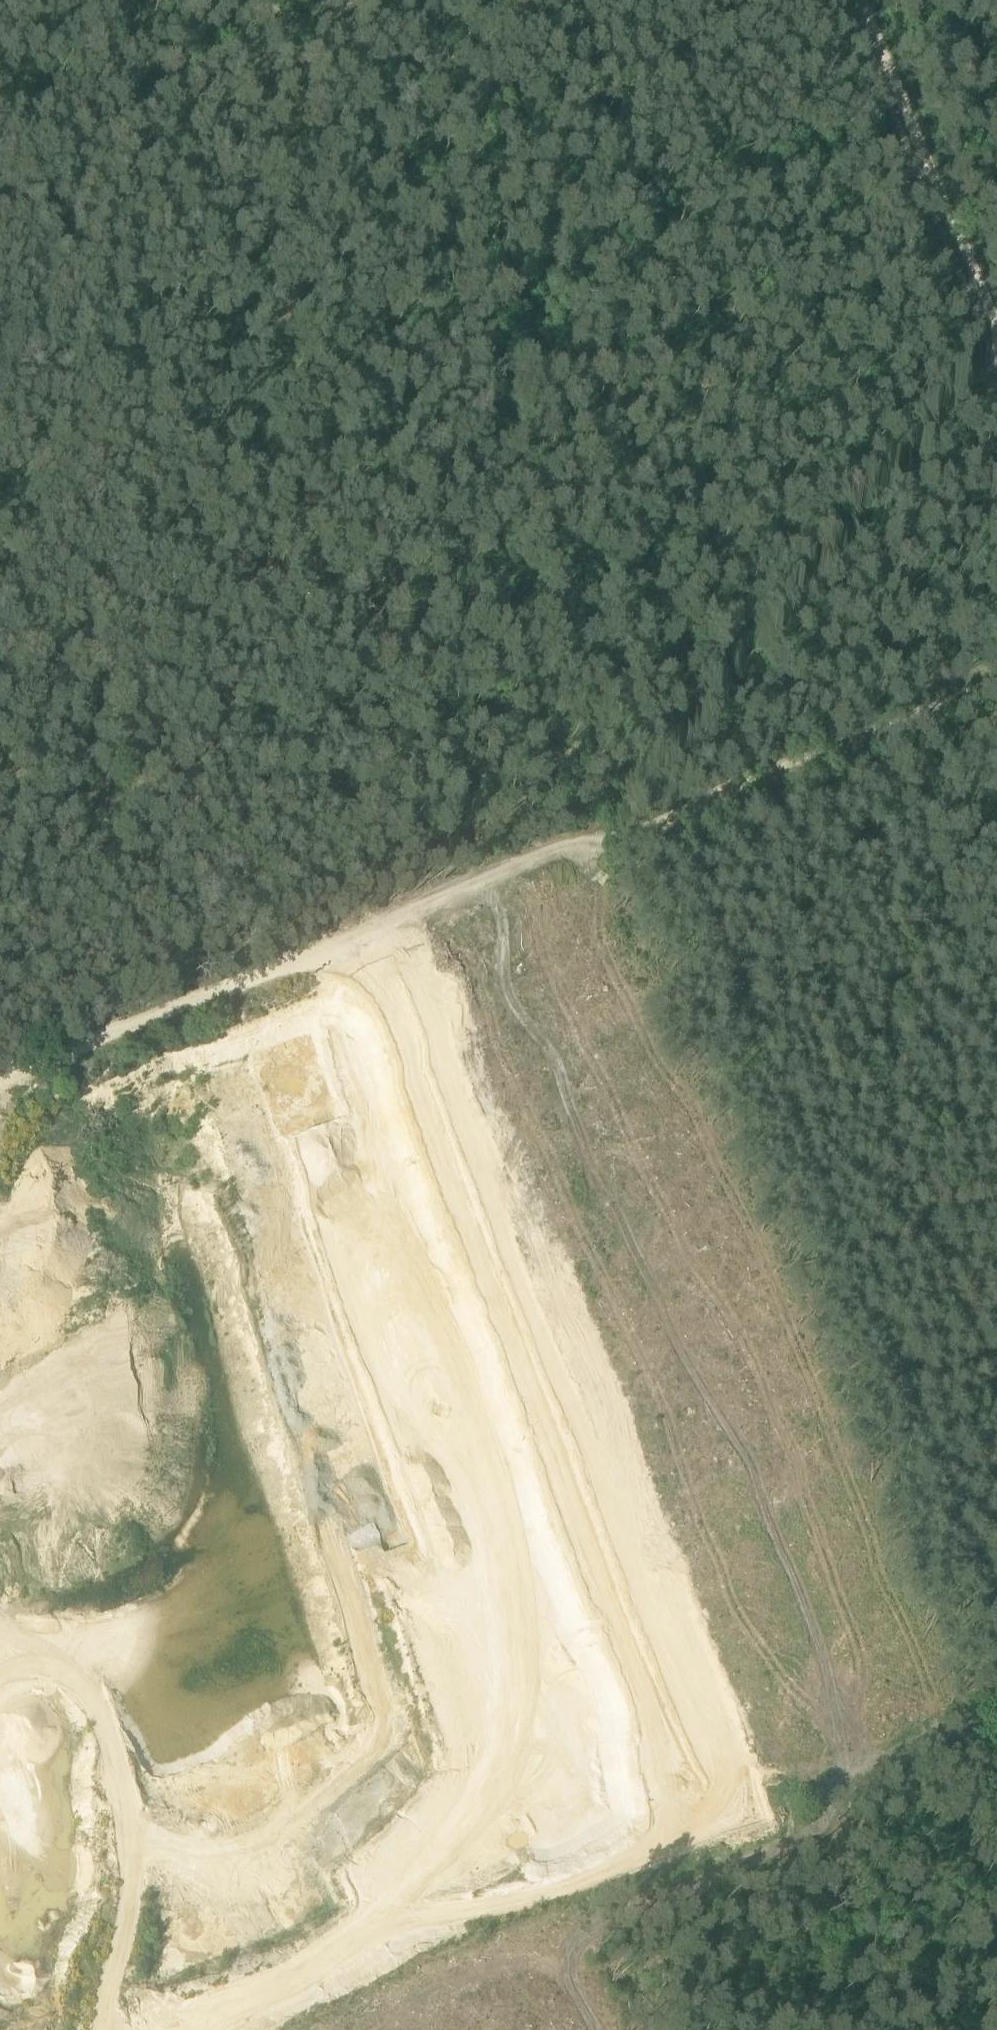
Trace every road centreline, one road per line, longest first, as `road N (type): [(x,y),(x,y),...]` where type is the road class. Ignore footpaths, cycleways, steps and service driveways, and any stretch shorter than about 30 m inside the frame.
road 1 (track): [(0,1089),(996,681)]
road 2 (track): [(846,0),(996,372)]
road 3 (track): [(0,70),(176,0)]

